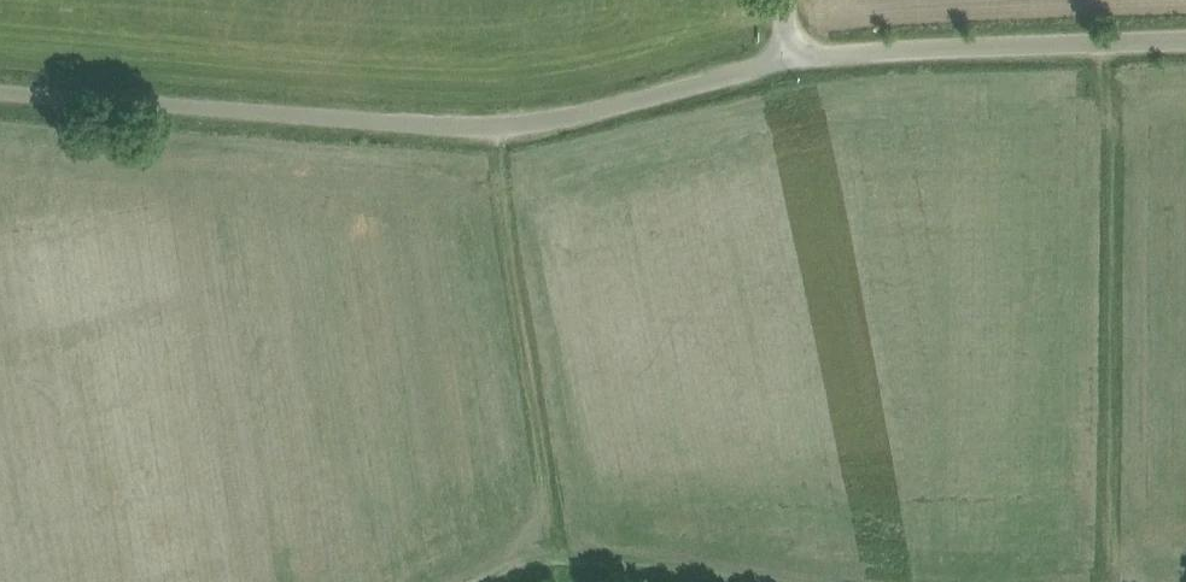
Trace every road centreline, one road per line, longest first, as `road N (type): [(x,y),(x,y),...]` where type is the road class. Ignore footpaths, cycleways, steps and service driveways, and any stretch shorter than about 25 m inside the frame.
road 1 (unclassified): [(781,56),(614,105),(494,123),(0,89)]
road 2 (track): [(1107,38),(1105,581)]
road 3 (track): [(565,552),(494,123)]
road 4 (unclassified): [(1185,33),(781,56)]
road 5 (track): [(761,581),(565,552),(468,581)]

